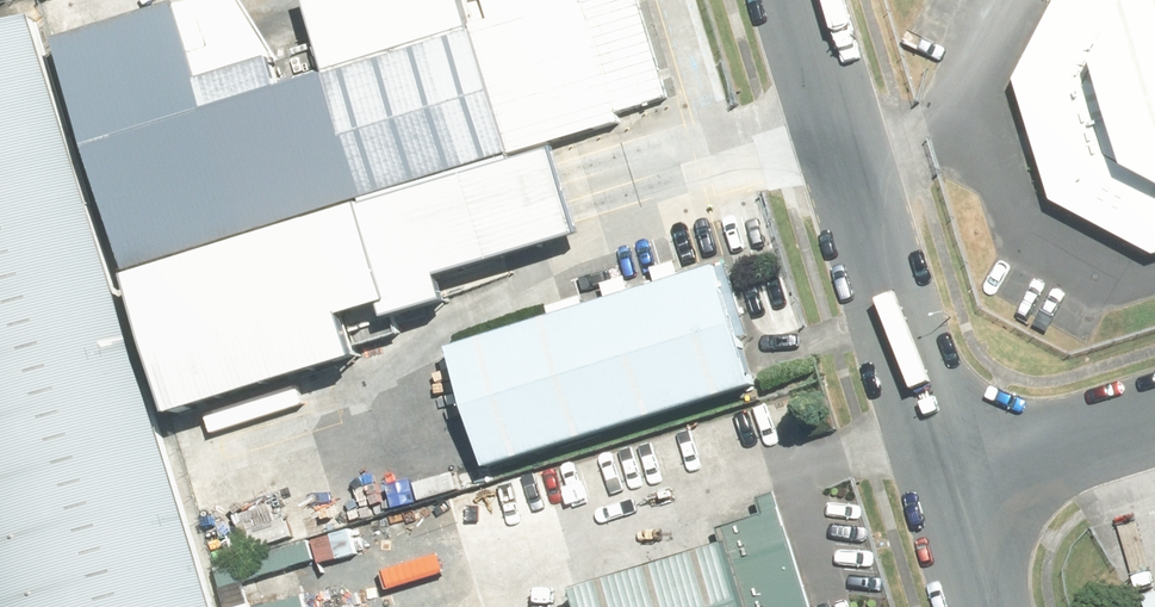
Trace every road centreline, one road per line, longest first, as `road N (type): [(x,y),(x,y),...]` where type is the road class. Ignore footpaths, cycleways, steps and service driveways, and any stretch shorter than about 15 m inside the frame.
road 1 (unclassified): [(806,0),(959,482)]
road 2 (unclassified): [(1154,421),(959,482)]
road 3 (unclassified): [(959,482),(996,606)]

